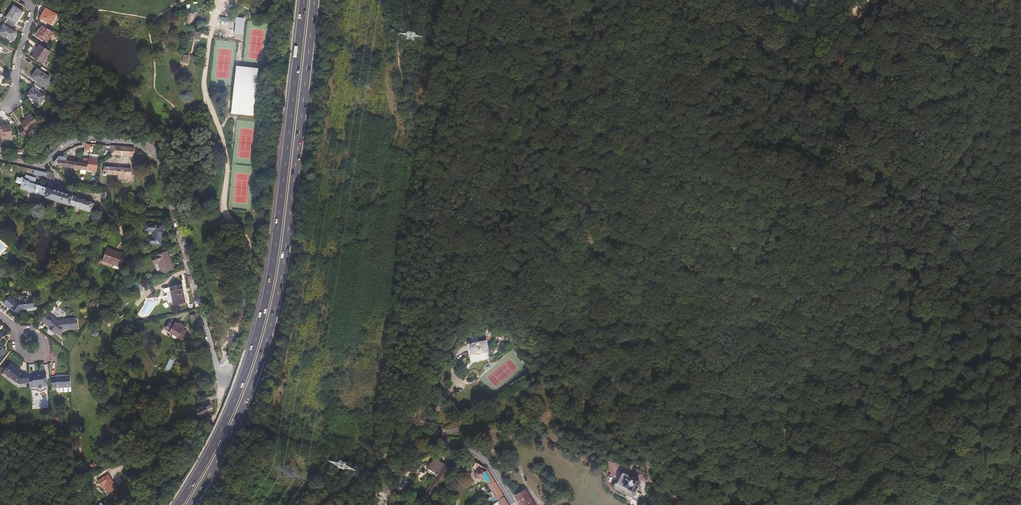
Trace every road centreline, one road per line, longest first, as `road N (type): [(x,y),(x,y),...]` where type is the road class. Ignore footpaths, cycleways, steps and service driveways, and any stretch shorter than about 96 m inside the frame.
road 1 (trunk): [(303,0),(260,319),(232,403),(177,504)]
road 2 (trunk): [(190,504),(234,426),(271,317),(313,0)]
road 3 (residential): [(0,159),(39,168),(70,143),(88,140),(142,144),(156,154),(222,384)]
road 4 (residential): [(6,113),(31,8),(23,0)]

